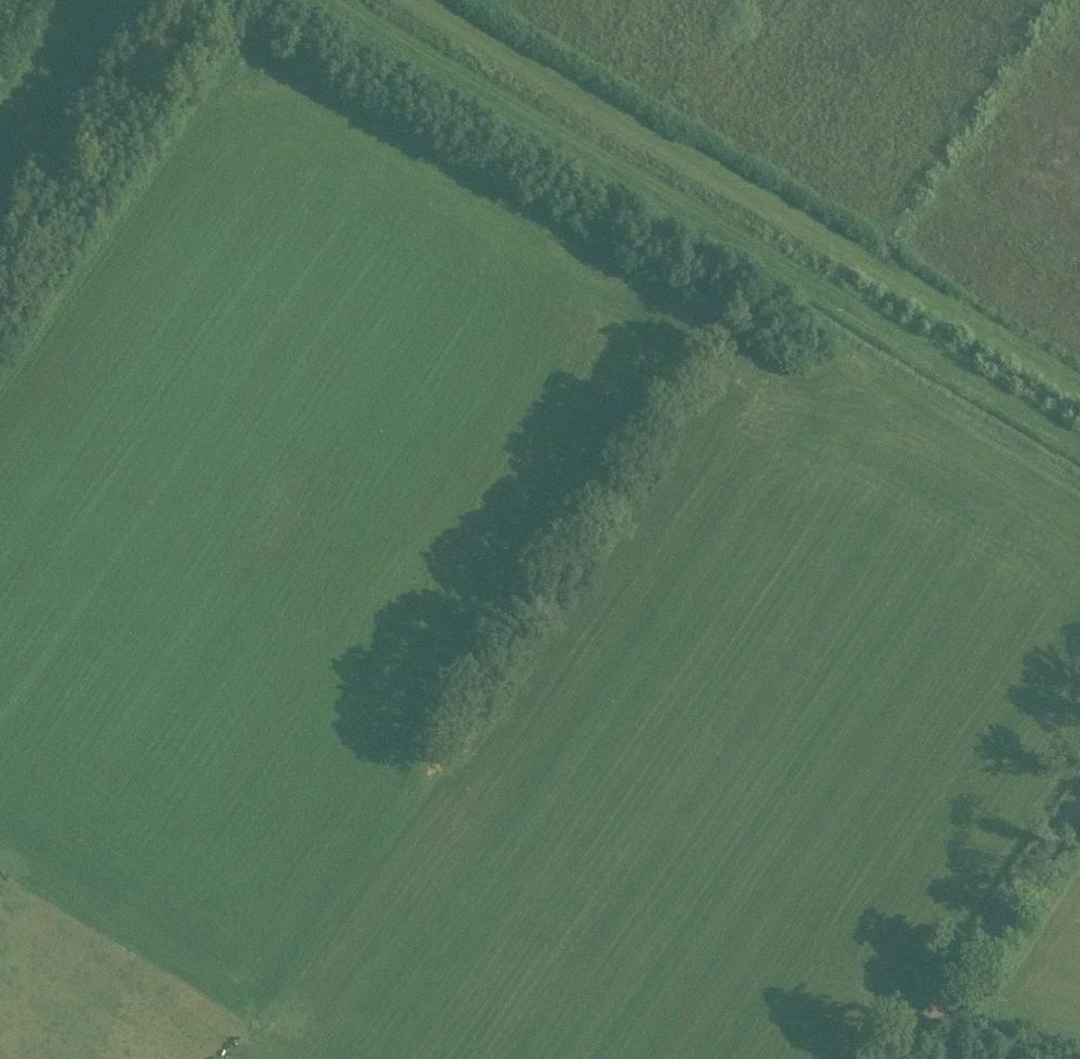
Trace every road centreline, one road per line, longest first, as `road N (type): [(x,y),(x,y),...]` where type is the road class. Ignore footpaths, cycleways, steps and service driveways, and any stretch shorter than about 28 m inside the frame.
road 1 (unclassified): [(910,1058),(1079,811)]

